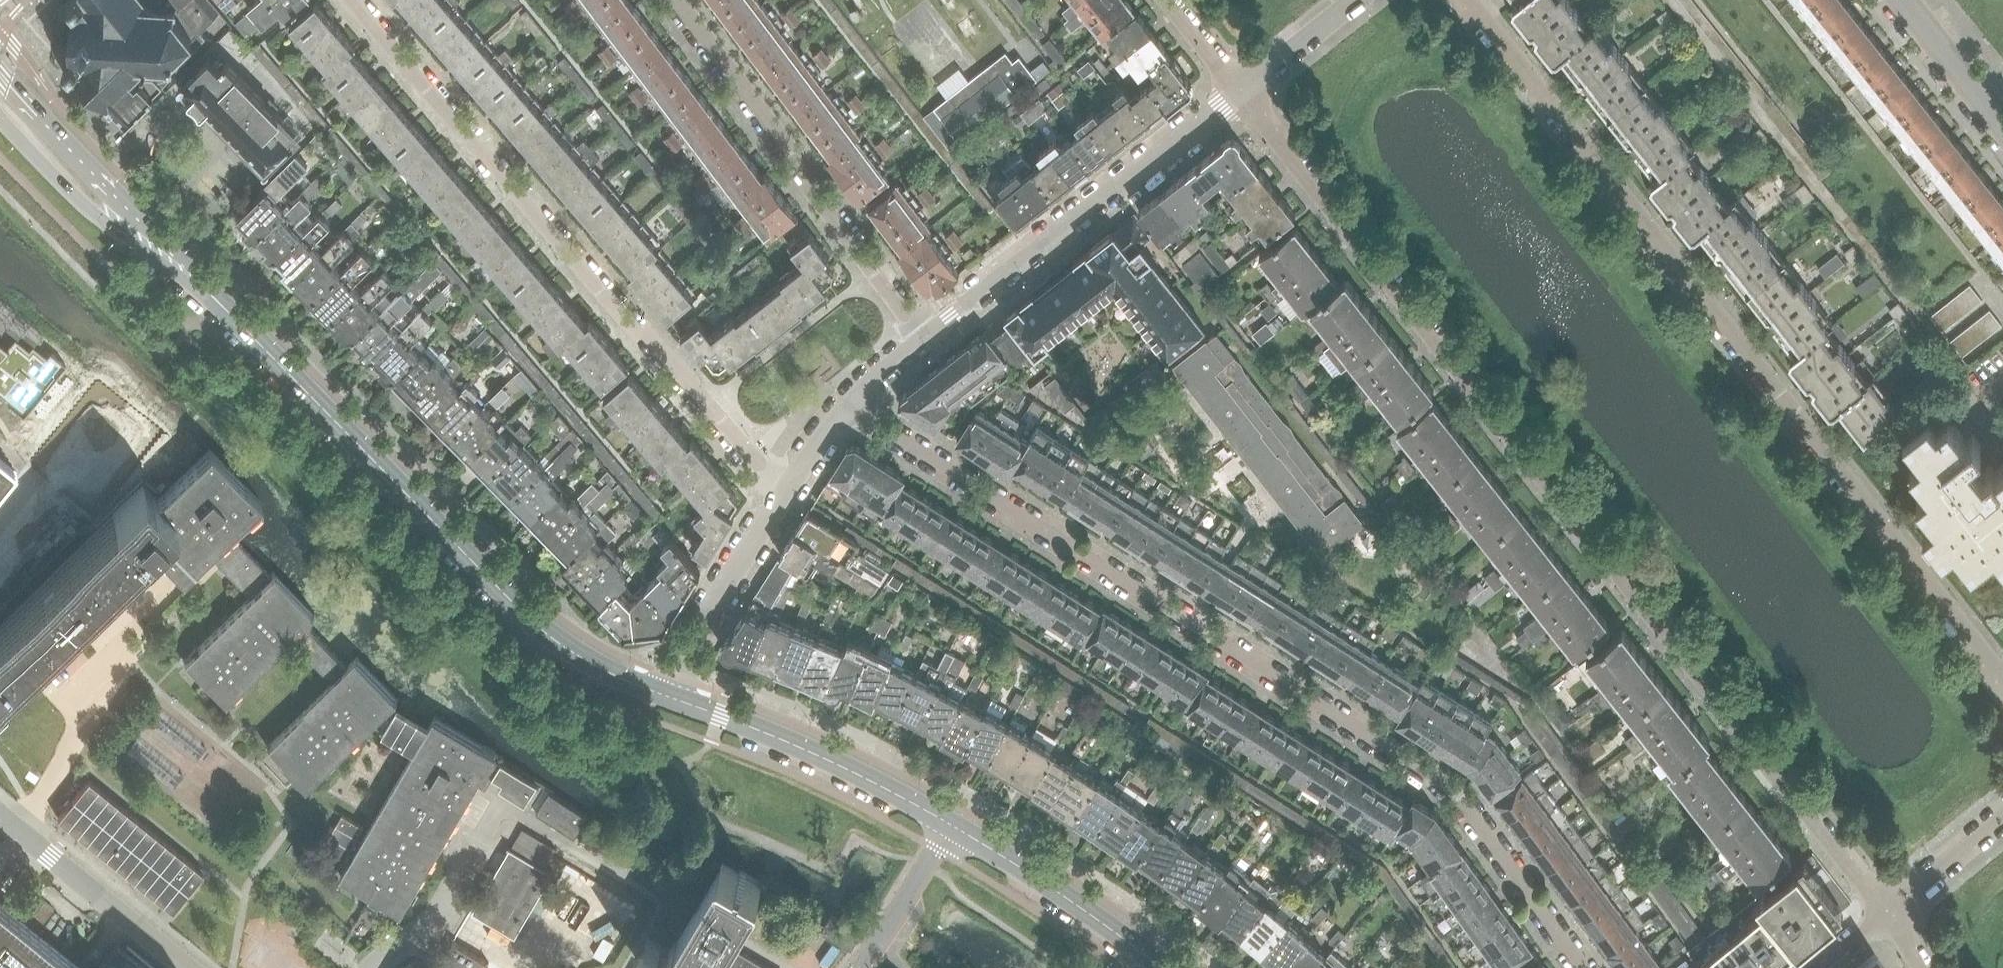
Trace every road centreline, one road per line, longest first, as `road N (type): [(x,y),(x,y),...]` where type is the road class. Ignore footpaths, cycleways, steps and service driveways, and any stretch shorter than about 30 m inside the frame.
road 1 (residential): [(1238,91),(1886,913)]
road 2 (residential): [(1582,967),(1452,789),(847,408)]
road 3 (residential): [(2002,683),(1470,0)]
road 4 (residential): [(353,0),(784,495)]
road 5 (secondary): [(658,693),(572,653),(525,615),(176,265)]
road 6 (secondary): [(1161,967),(1097,917),(862,777),(658,693)]
road 7 (residential): [(923,341),(676,0)]
road 8 (residential): [(923,341),(1238,91)]
road 9 (secondary): [(176,265),(157,230),(0,66)]
road 10 (unclassified): [(182,967),(0,812)]
road 11 (residential): [(658,693),(784,495)]
road 12 (secondary): [(0,119),(94,216),(176,265)]
road 13 (tertiary): [(2002,131),(1899,0)]
road 14 (residential): [(1886,913),(2002,815)]
road 15 (residential): [(1238,91),(1354,0)]

